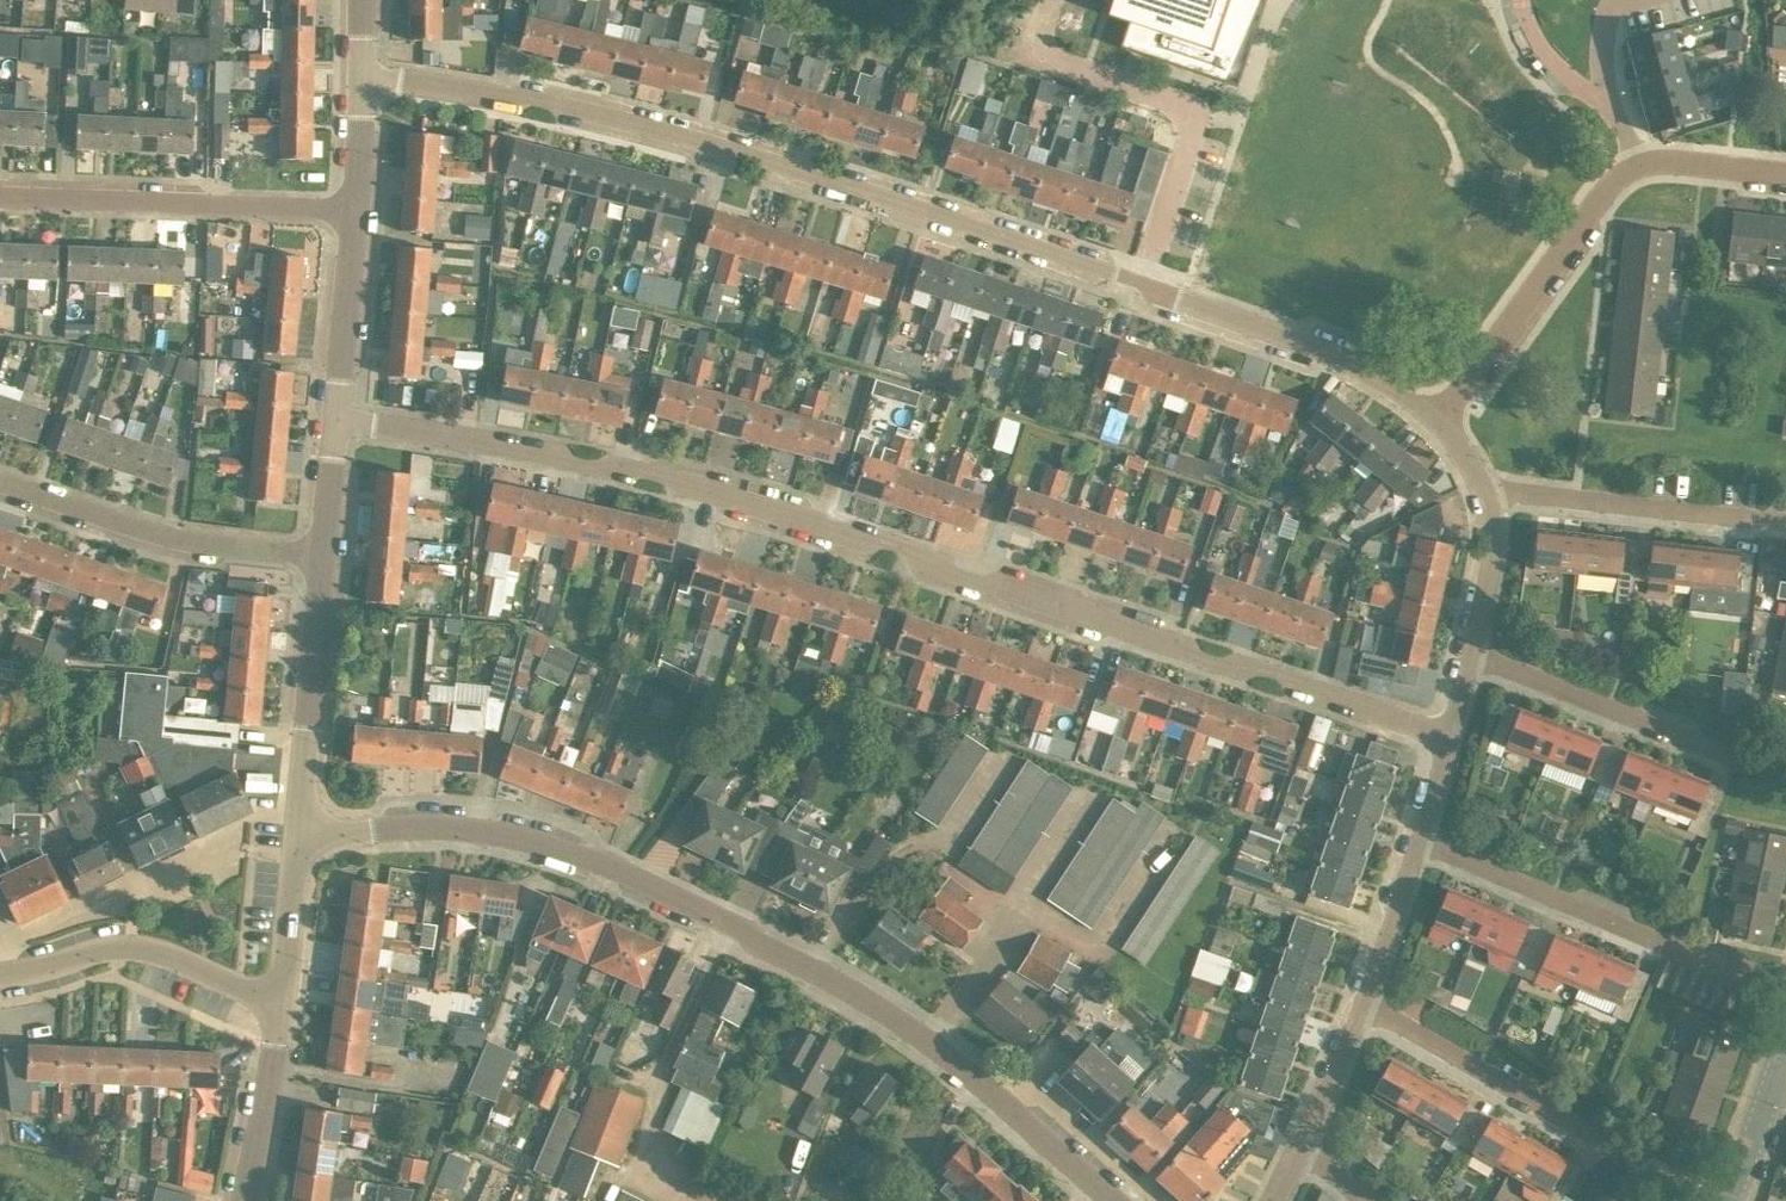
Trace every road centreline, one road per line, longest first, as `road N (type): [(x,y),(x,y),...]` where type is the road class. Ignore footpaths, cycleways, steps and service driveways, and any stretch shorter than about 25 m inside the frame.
road 1 (residential): [(1450,734),(700,485),(511,445),(337,420)]
road 2 (residential): [(1442,419),(1408,395),(1247,319),(774,167),(565,107),(366,77)]
road 3 (residential): [(1117,1200),(932,1042),(811,966),(644,881),(531,841),(466,829),(391,827),(302,842)]
road 4 (residential): [(1763,975),(1416,842)]
road 5 (residential): [(355,212),(0,185)]
road 6 (residential): [(325,553),(232,545),(0,482)]
road 7 (residential): [(1442,419),(1631,168)]
road 8 (residential): [(1785,522),(1485,493)]
road 9 (residential): [(0,974),(128,947),(285,1000)]
road 10 (residential): [(302,842),(325,553)]
road 11 (residential): [(1737,761),(1475,658)]
road 12 (residential): [(1597,1137),(1364,1003)]
road 13 (residential): [(337,420),(355,212)]
road 14 (residential): [(1522,0),(1549,60),(1612,113),(1631,168)]
road 15 (residential): [(246,1200),(285,1000)]
road 16 (residential): [(1364,1003),(1416,842)]
road 17 (residential): [(1475,658),(1493,534),(1485,493)]
road 18 (residential): [(285,1000),(302,842)]
road 19 (residential): [(1305,1150),(1364,1003)]
road 20 (residential): [(1631,168),(1685,162),(1785,174)]
road 21 (tertiary): [(1728,1200),(1783,1068)]
road 22 (residential): [(355,212),(366,77)]
road 23 (residential): [(325,553),(337,420)]

